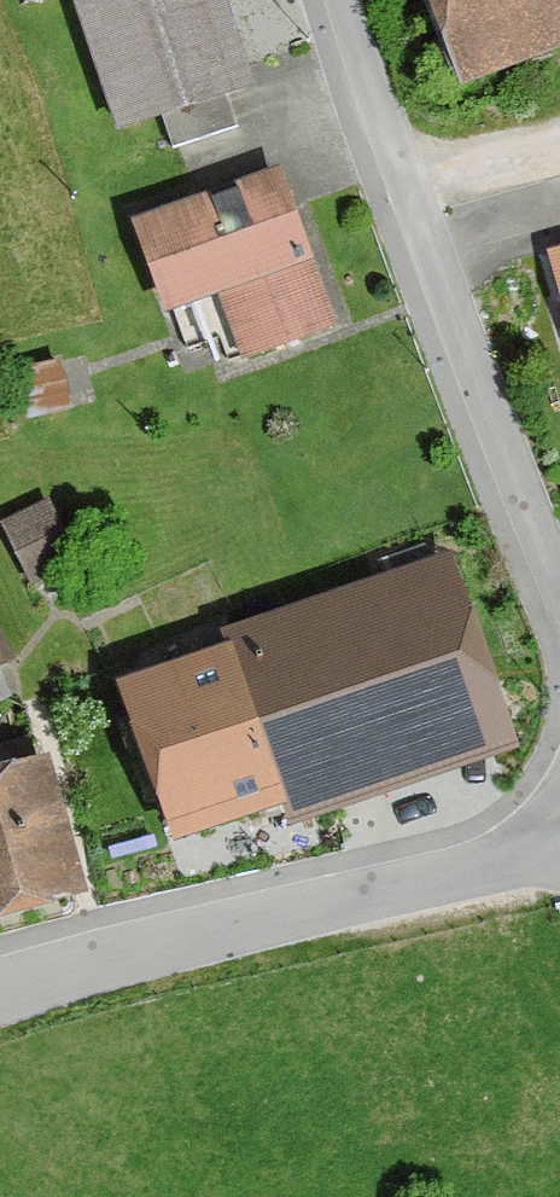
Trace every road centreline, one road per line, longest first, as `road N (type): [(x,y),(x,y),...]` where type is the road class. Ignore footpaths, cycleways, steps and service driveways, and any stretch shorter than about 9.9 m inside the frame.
road 1 (unclassified): [(0,993),(133,954),(559,859)]
road 2 (residential): [(402,180),(559,601)]
road 3 (residential): [(343,0),(402,180)]
road 4 (residential): [(402,180),(559,135)]

